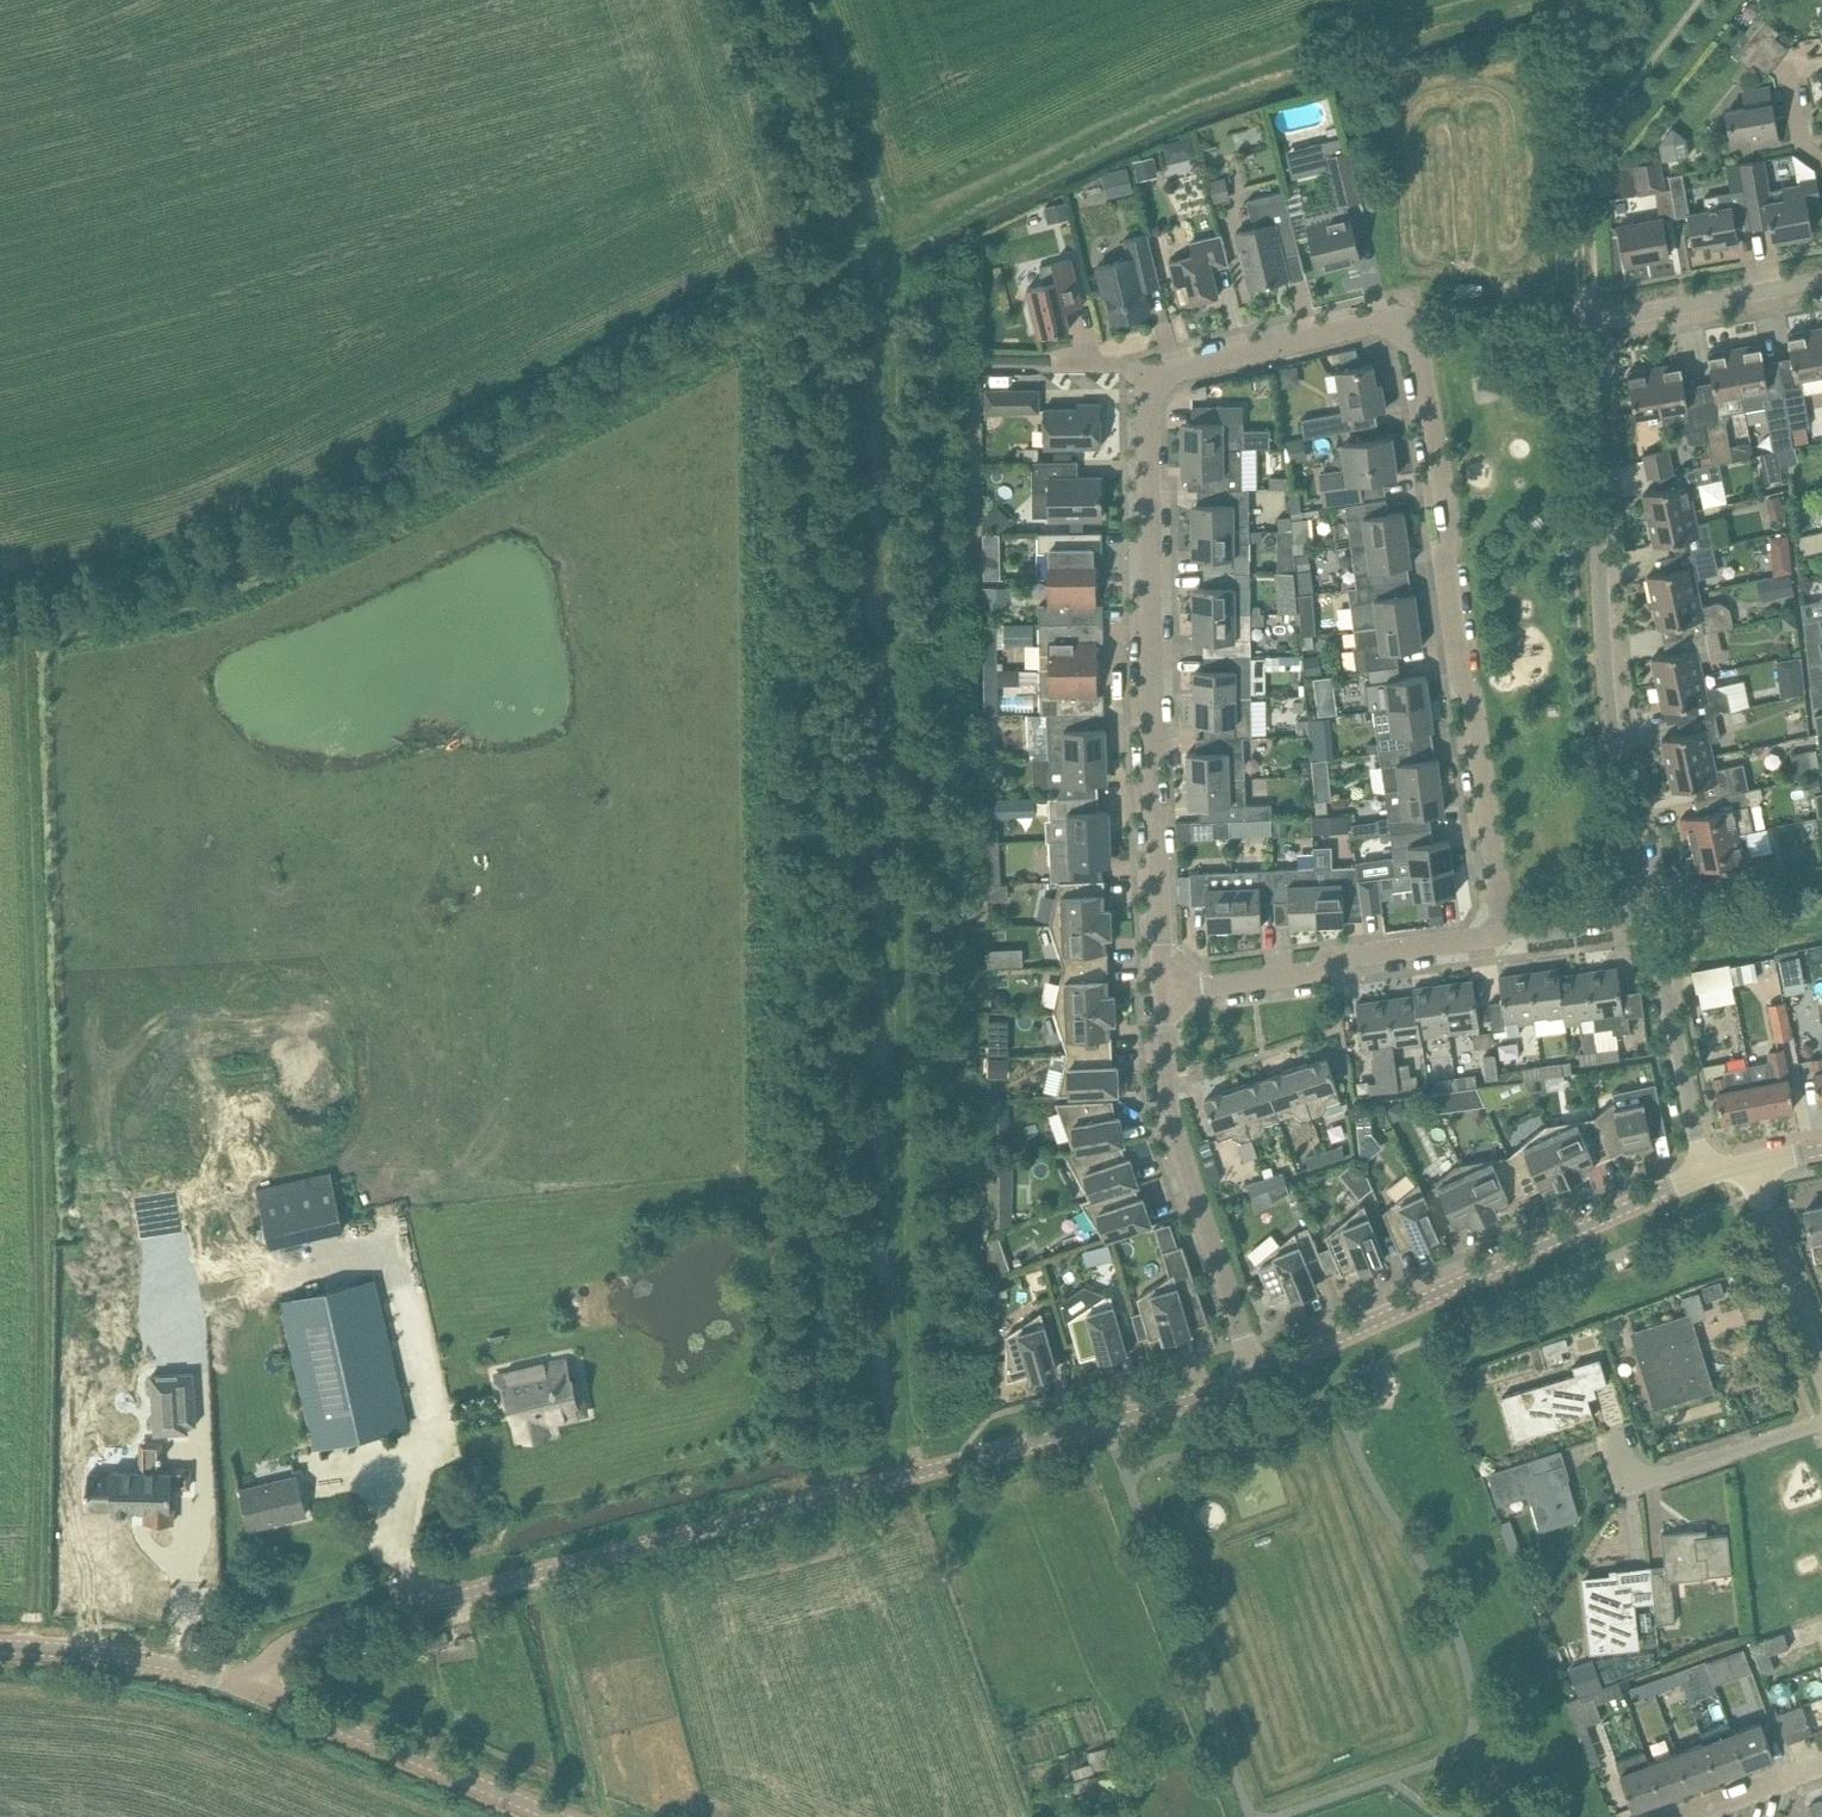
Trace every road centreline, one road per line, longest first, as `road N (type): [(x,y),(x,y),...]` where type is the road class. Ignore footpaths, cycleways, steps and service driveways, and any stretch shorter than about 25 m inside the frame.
road 1 (track): [(887,230),(909,1477)]
road 2 (unclassified): [(245,1688),(292,1644),(1100,1428),(1252,1375)]
road 3 (residential): [(1164,991),(1151,399),(1174,371),(1372,322),(1400,326)]
road 4 (residential): [(1649,908),(1607,698),(1584,323),(1821,279)]
road 5 (track): [(1459,0),(1245,72),(887,230)]
road 6 (residential): [(1504,929),(1419,350),(1400,326)]
road 7 (unclassified): [(1252,1375),(1705,1171)]
road 8 (residential): [(1252,1375),(1173,1112),(1164,991)]
road 9 (unclassified): [(570,1816),(245,1688)]
road 10 (residential): [(1164,991),(1305,974),(1333,958),(1504,929)]
road 11 (track): [(1584,323),(1564,0)]
road 12 (residential): [(1705,1171),(1649,908)]
road 13 (unclassified): [(245,1688),(128,1661),(0,1651)]
road 14 (residential): [(1609,1453),(1620,1486),(1821,1421)]
road 15 (residential): [(1821,1376),(1753,1162)]
road 16 (residential): [(1682,1816),(1821,1765)]
road 17 (residential): [(1504,929),(1649,908)]
road 18 (residential): [(1821,163),(1797,144),(1787,84),(1797,58)]

